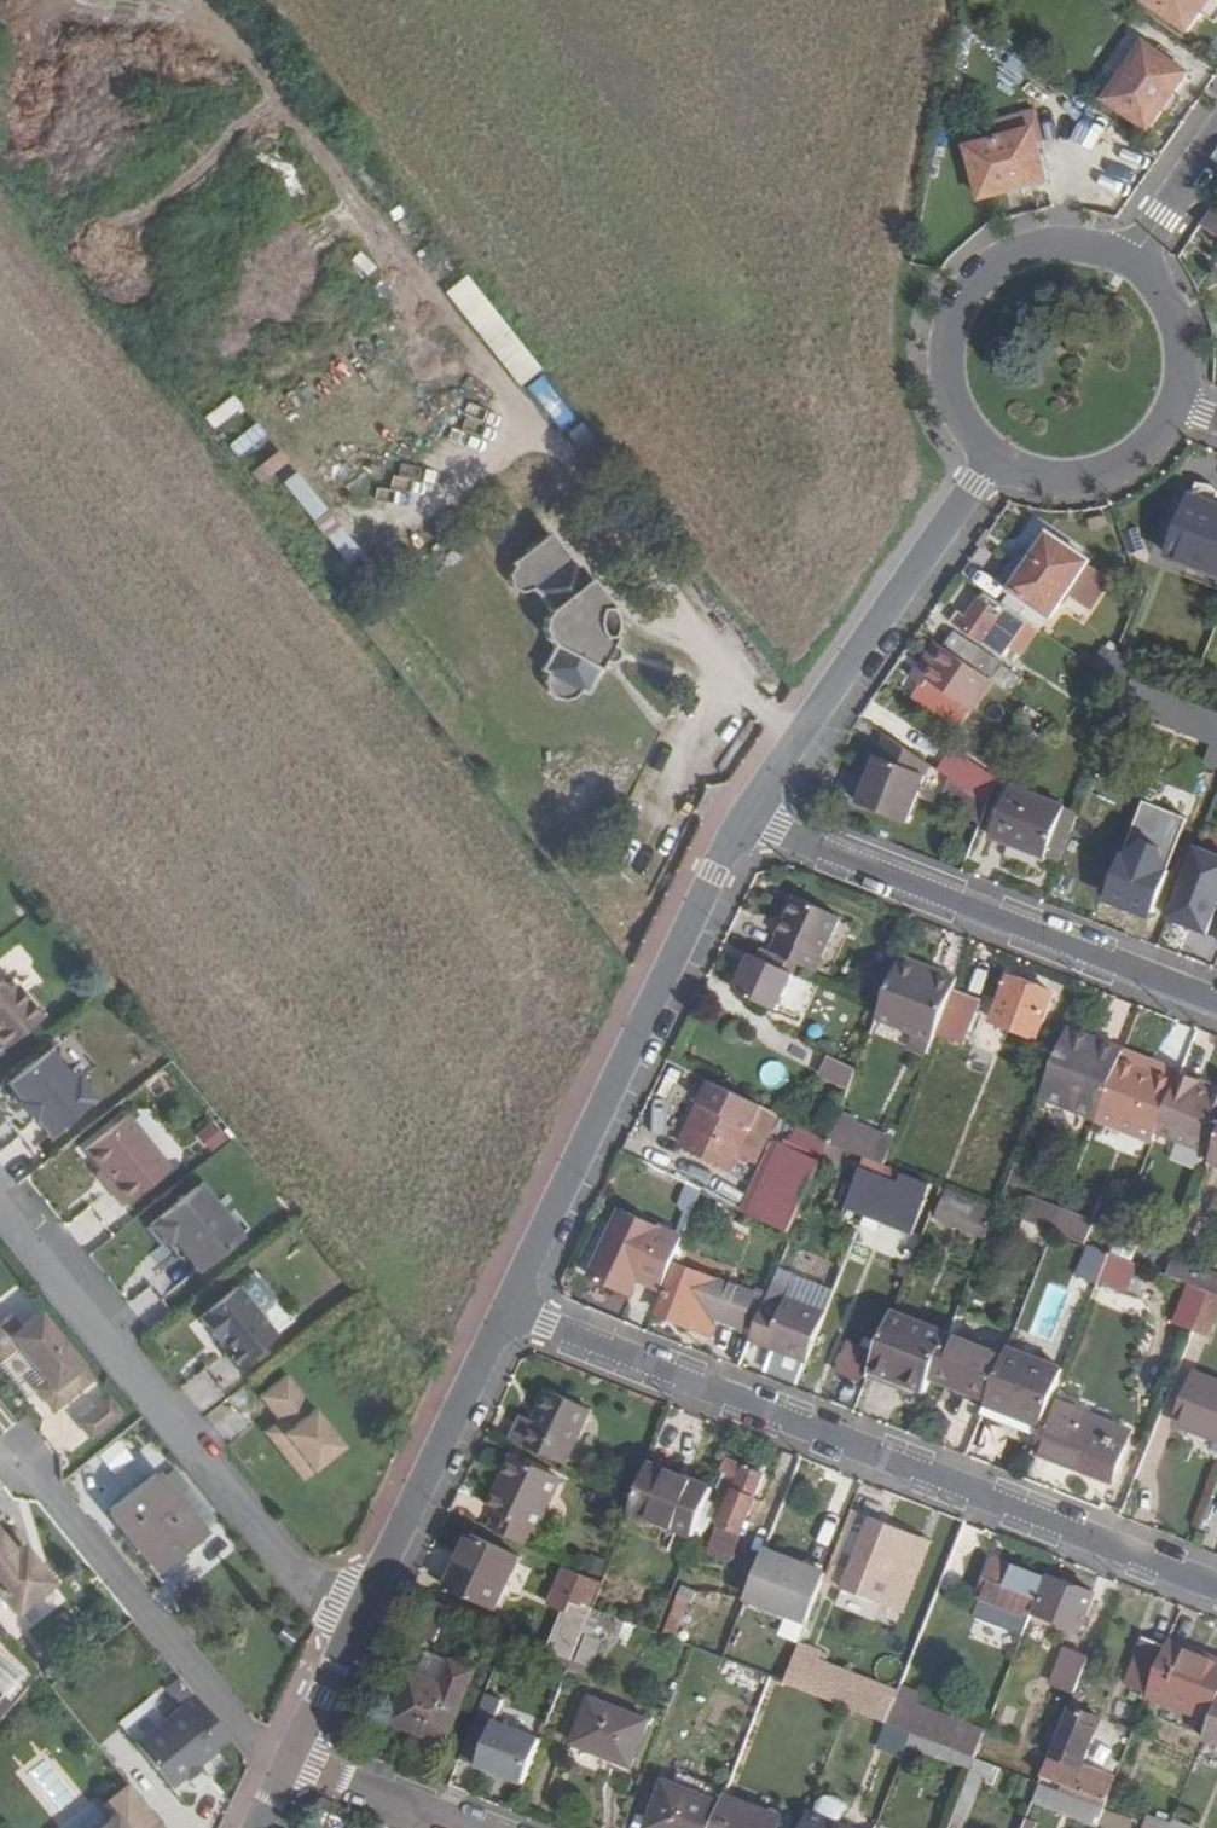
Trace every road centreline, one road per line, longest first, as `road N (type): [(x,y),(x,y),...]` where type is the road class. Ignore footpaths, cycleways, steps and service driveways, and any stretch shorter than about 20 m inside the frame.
road 1 (residential): [(1216,1585),(506,1310)]
road 2 (tertiary): [(506,1310),(727,854),(752,818)]
road 3 (residential): [(358,1618),(306,1591),(0,1210)]
road 4 (residential): [(752,818),(1216,1002)]
road 5 (tertiary): [(752,818),(996,459)]
road 6 (tertiary): [(1131,263),(1068,243),(1003,260),(977,281),(948,341),(946,374),(972,436),(996,459)]
road 7 (tertiary): [(358,1618),(506,1310)]
road 8 (tertiary): [(996,459),(1028,475),(1099,476),(1132,461),(1176,406)]
road 9 (residential): [(472,1827),(291,1757)]
road 10 (tertiary): [(1176,406),(1185,366),(1179,326),(1161,290),(1131,263)]
road 11 (tertiary): [(291,1757),(358,1618)]
road 12 (tertiary): [(1216,139),(1131,263)]

